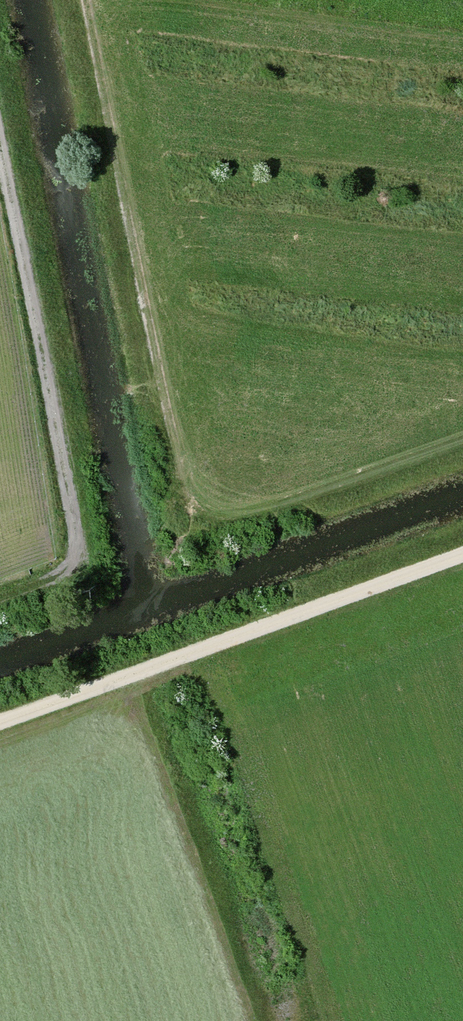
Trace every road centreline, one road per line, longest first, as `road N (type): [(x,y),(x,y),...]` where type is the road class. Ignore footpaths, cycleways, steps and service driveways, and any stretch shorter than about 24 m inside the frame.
road 1 (track): [(89,0),(196,534)]
road 2 (track): [(0,153),(82,570),(0,600)]
road 3 (track): [(462,554),(0,722)]

